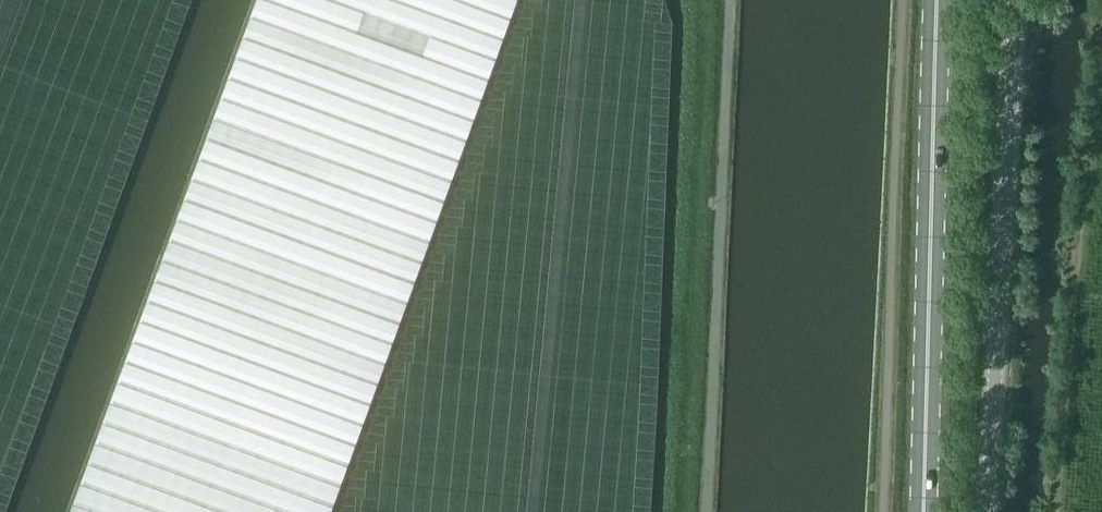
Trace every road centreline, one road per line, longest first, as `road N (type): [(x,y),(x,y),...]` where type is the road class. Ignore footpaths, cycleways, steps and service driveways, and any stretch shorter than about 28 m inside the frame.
road 1 (unclassified): [(985,511),(1023,0)]
road 2 (unclassified): [(701,511),(731,0)]
road 3 (primary): [(928,511),(939,0)]

